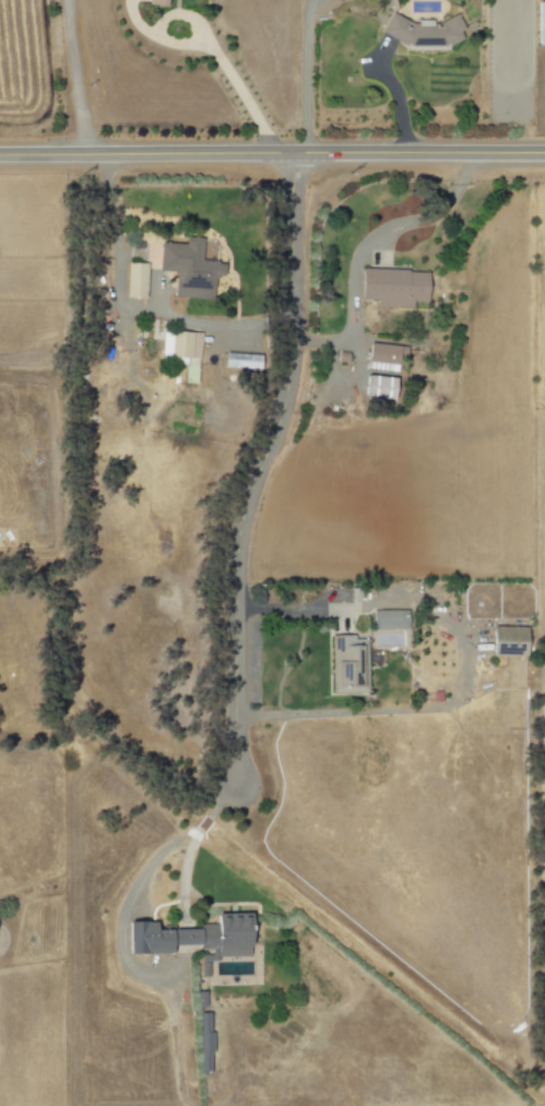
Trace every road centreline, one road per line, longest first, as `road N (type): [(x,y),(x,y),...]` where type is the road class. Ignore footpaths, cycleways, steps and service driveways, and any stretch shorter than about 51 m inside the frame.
road 1 (residential): [(289,152),(292,337),(287,379),(241,517),(235,562),(234,775)]
road 2 (residential): [(0,154),(544,157)]
road 3 (residential): [(86,153),(67,0)]
road 4 (residential): [(355,605),(235,617)]

